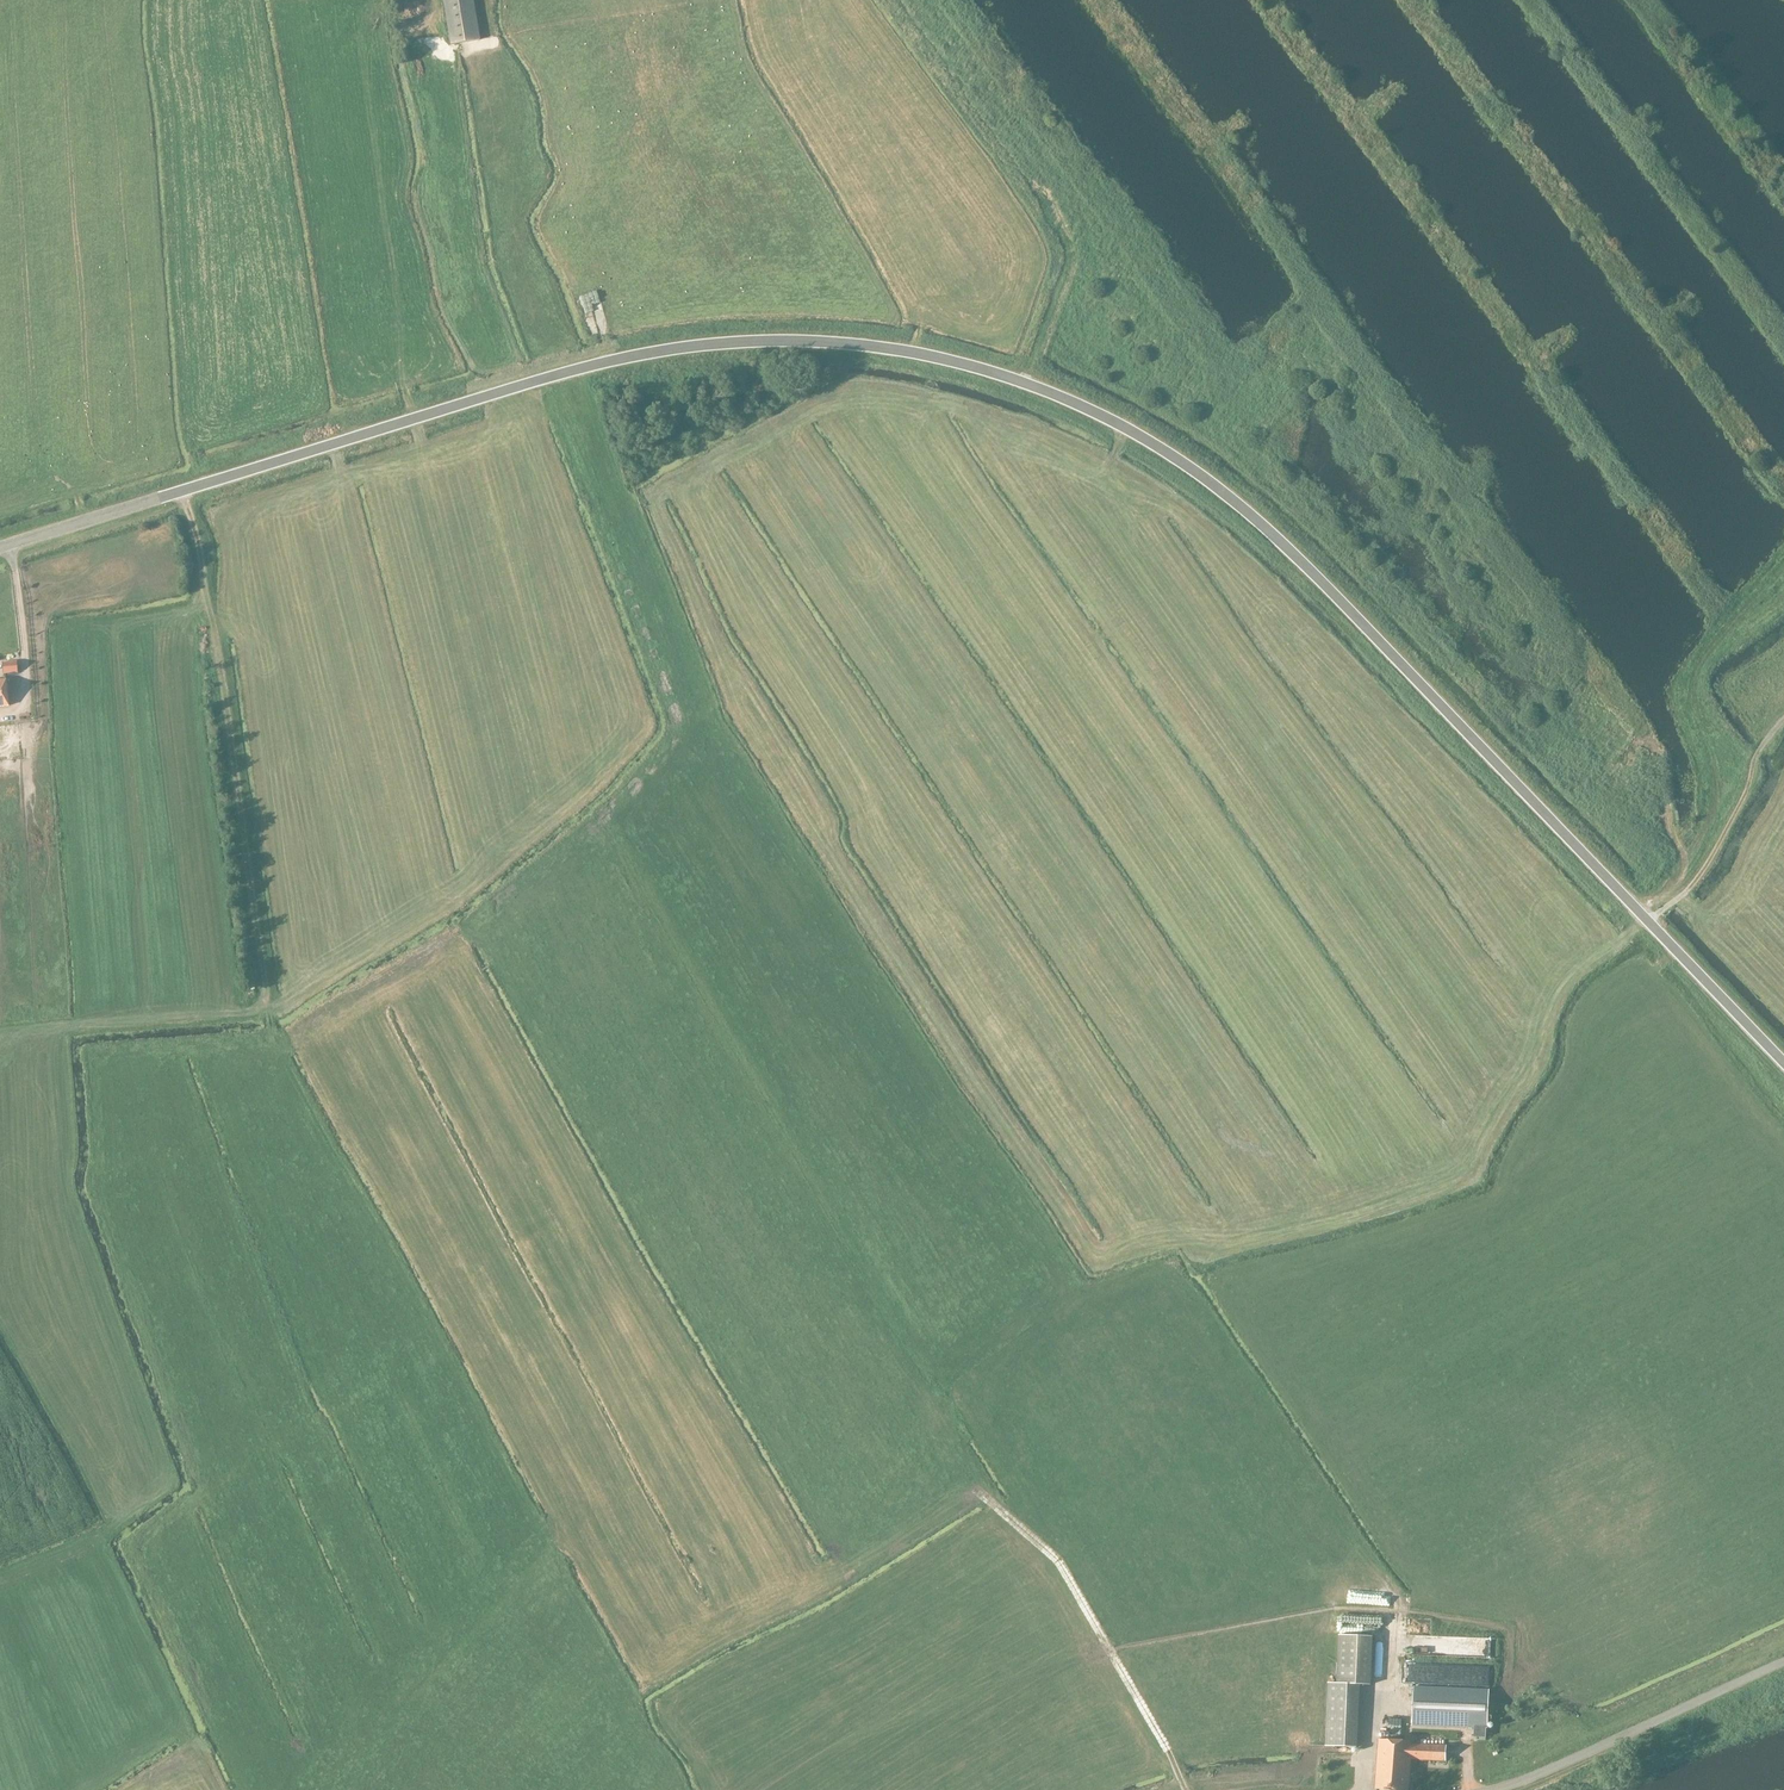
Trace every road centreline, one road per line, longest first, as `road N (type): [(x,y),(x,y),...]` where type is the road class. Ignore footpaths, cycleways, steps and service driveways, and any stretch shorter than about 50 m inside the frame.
road 1 (tertiary): [(1783,1066),(1262,527),(1181,465),(1043,393),(895,351),(712,347),(563,375),(184,490)]
road 2 (track): [(184,490),(224,687),(269,1021)]
road 3 (unclassified): [(1489,1789),(1783,1660)]
road 4 (track): [(1647,923),(1701,872),(1746,789),(1756,754),(1783,718)]
road 5 (tertiary): [(0,548),(184,490)]

